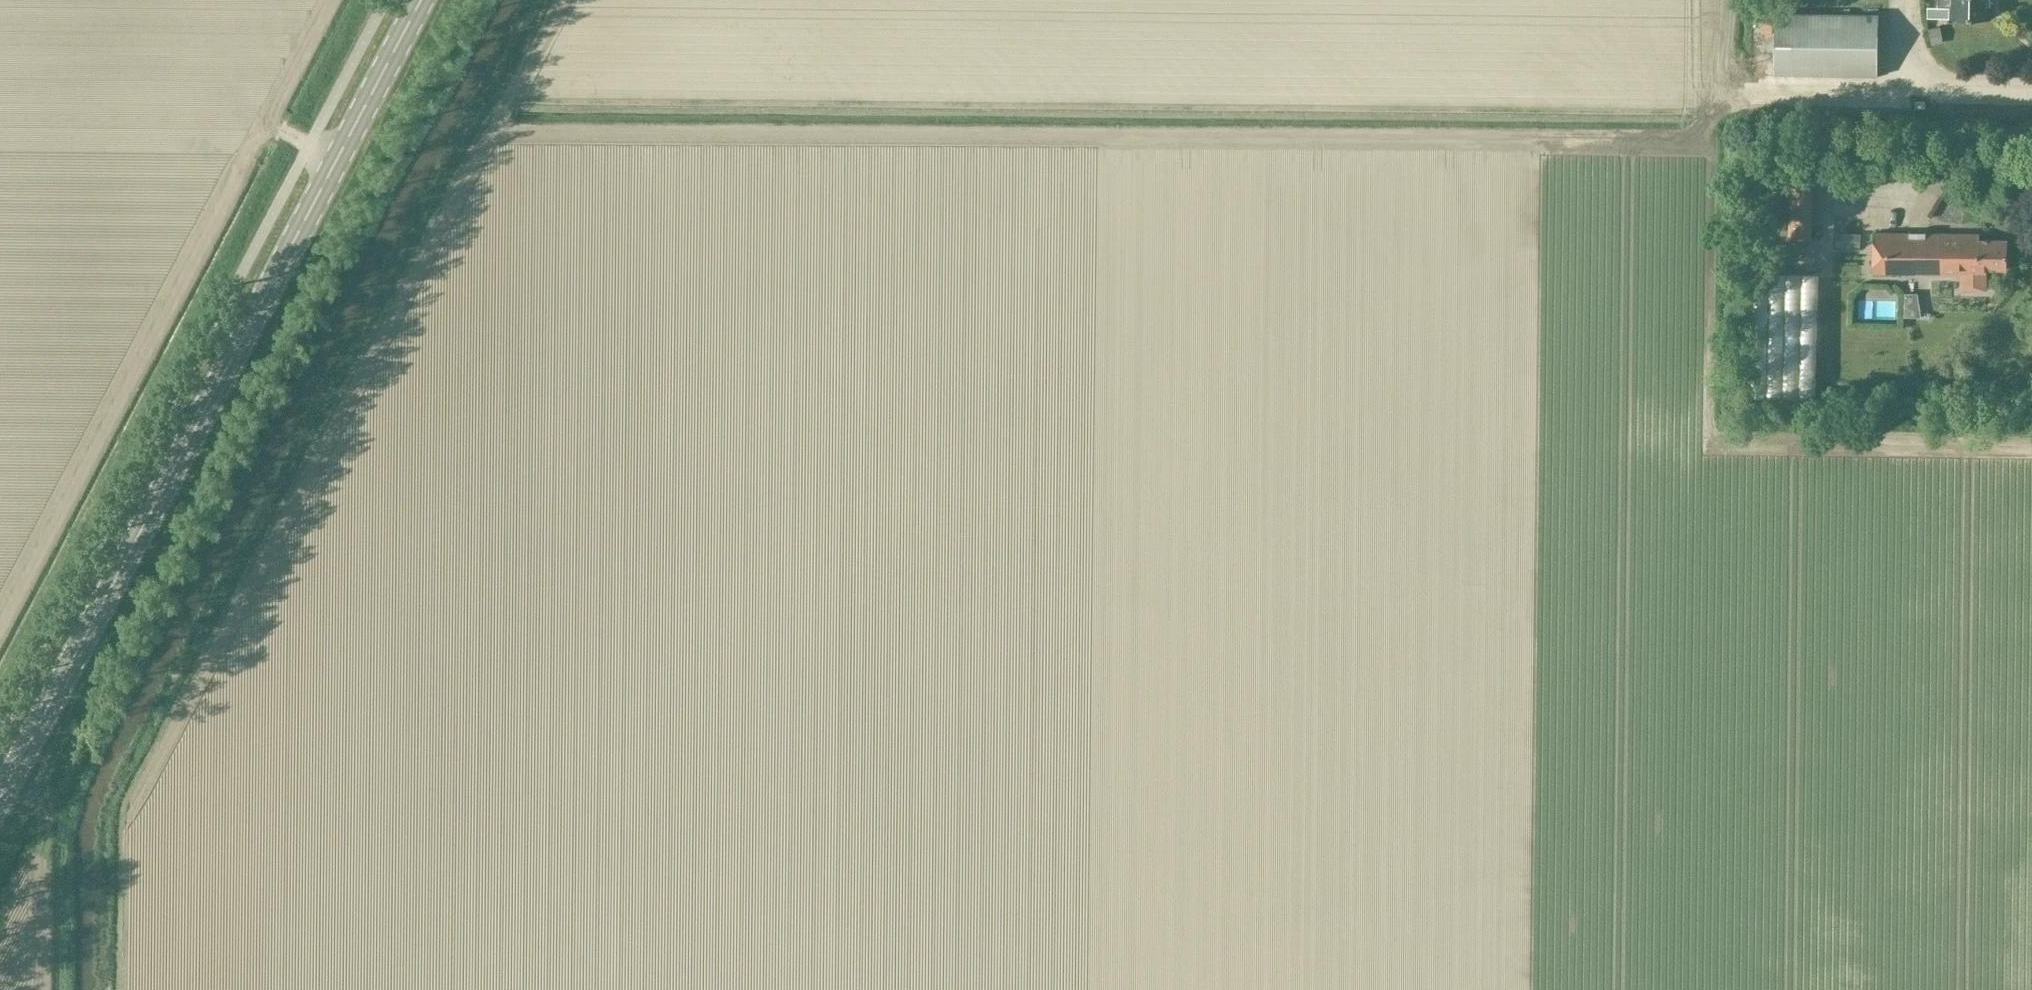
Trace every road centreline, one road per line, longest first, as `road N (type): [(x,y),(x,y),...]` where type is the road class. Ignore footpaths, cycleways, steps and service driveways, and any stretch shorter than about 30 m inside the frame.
road 1 (secondary): [(0,798),(421,0)]

